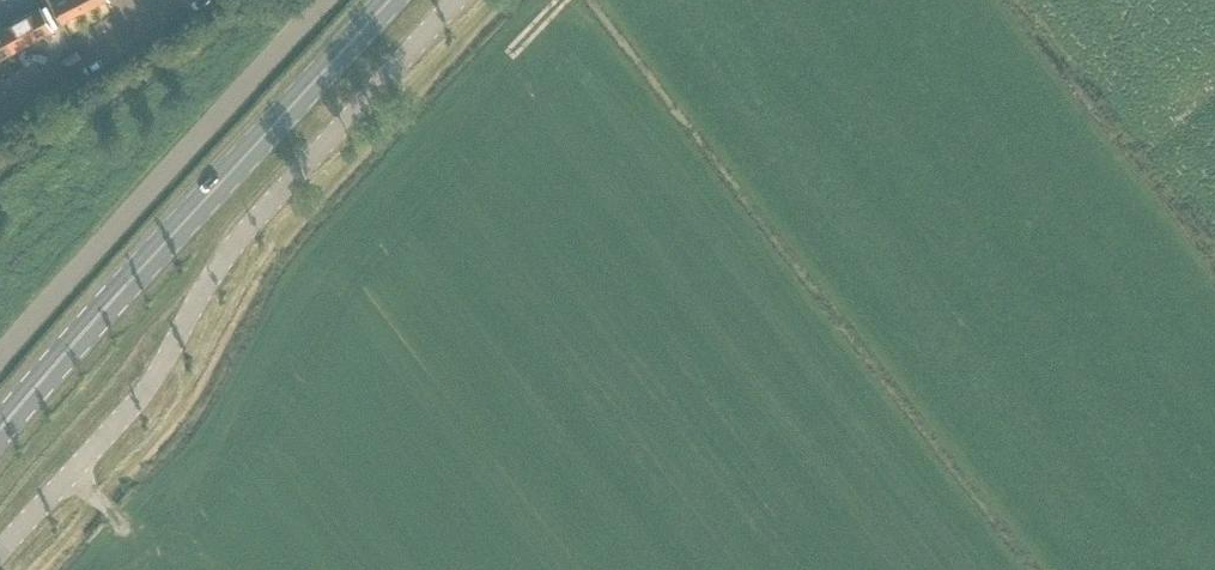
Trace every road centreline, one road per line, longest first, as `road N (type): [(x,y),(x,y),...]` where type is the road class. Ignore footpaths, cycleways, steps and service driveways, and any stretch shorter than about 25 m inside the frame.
road 1 (unclassified): [(0,550),(116,425),(162,365),(221,260),(454,0)]
road 2 (primary): [(0,426),(387,0)]
road 3 (unclassified): [(0,355),(329,0)]
road 4 (residential): [(0,114),(183,0)]

